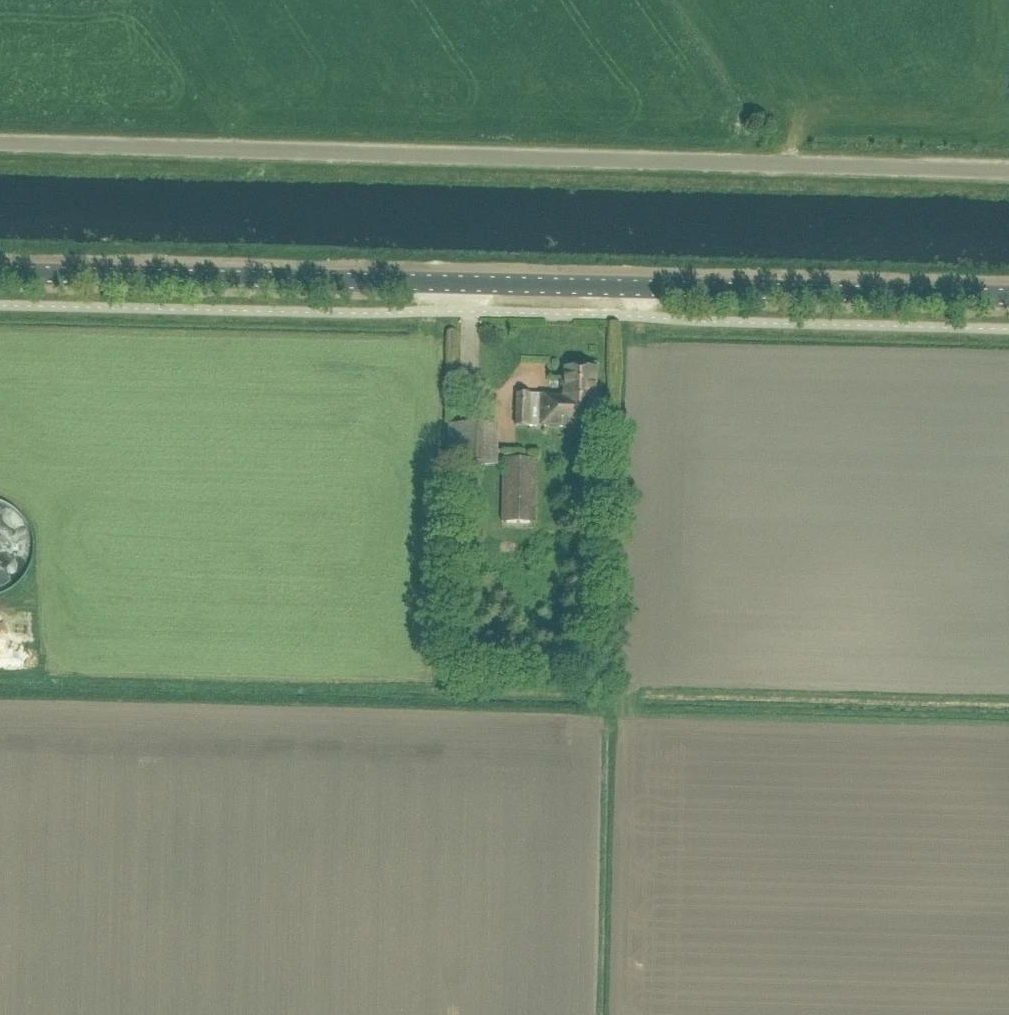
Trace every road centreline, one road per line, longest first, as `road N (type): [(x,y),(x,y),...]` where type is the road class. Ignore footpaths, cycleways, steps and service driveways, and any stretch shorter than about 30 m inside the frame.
road 1 (unclassified): [(1008,172),(0,145)]
road 2 (tertiary): [(1008,300),(0,274)]

